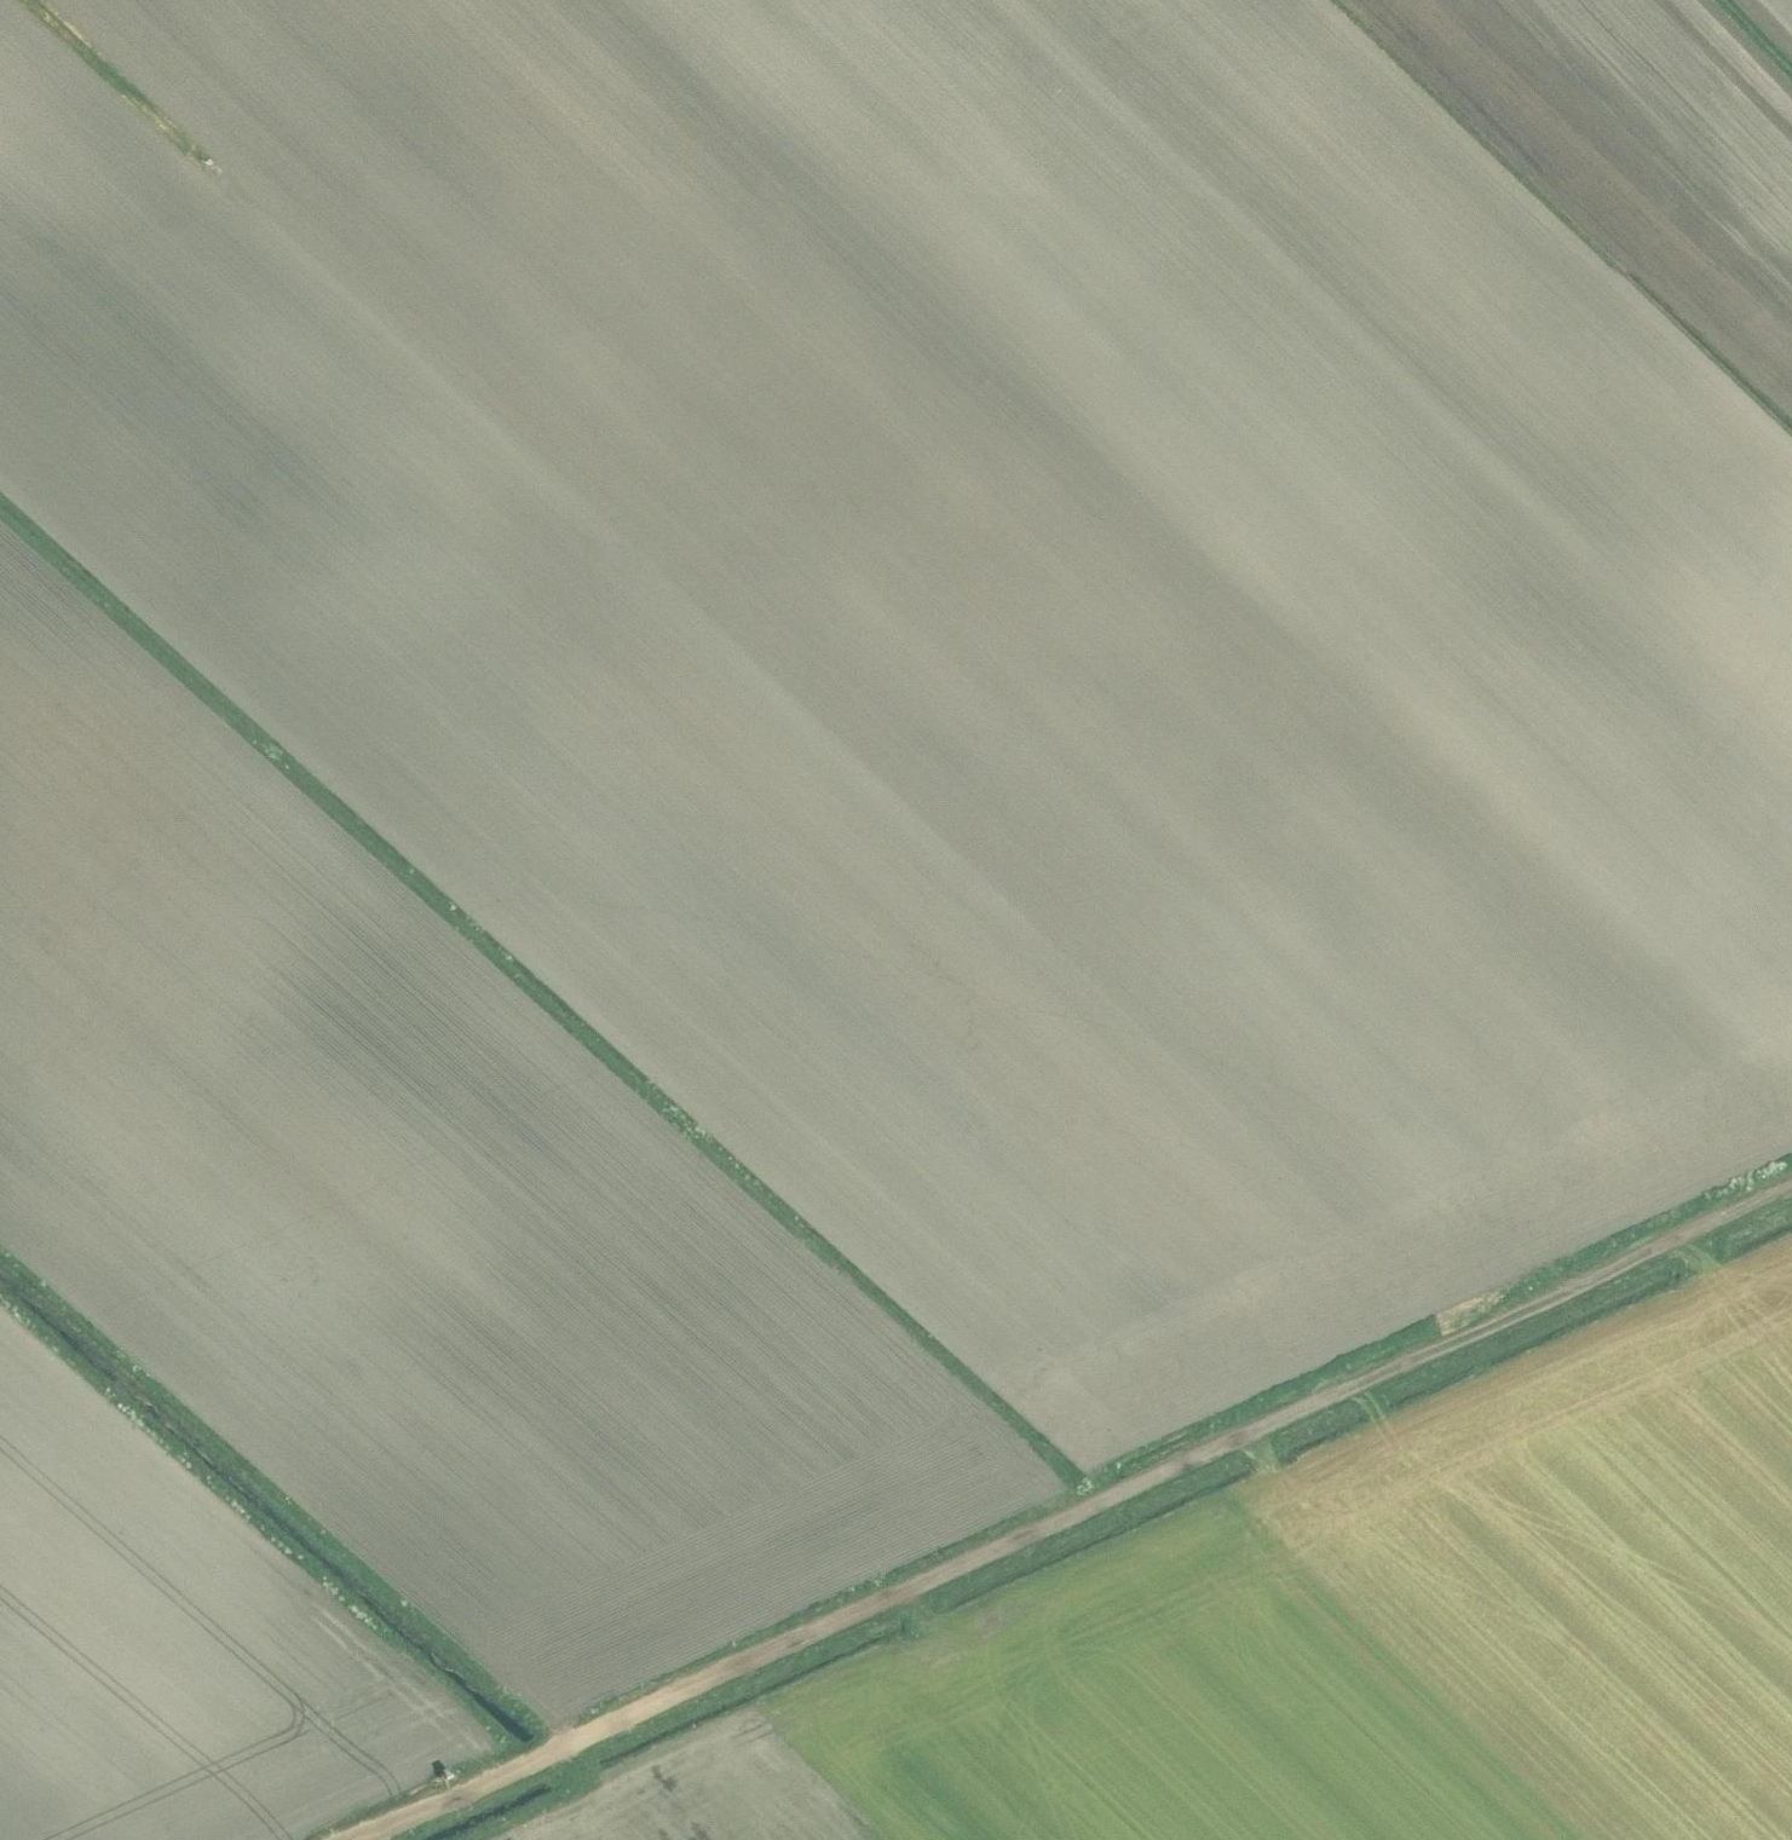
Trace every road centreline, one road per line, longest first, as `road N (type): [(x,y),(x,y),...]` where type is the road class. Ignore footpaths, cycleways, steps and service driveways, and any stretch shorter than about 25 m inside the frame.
road 1 (track): [(353,1839),(1791,1189)]

